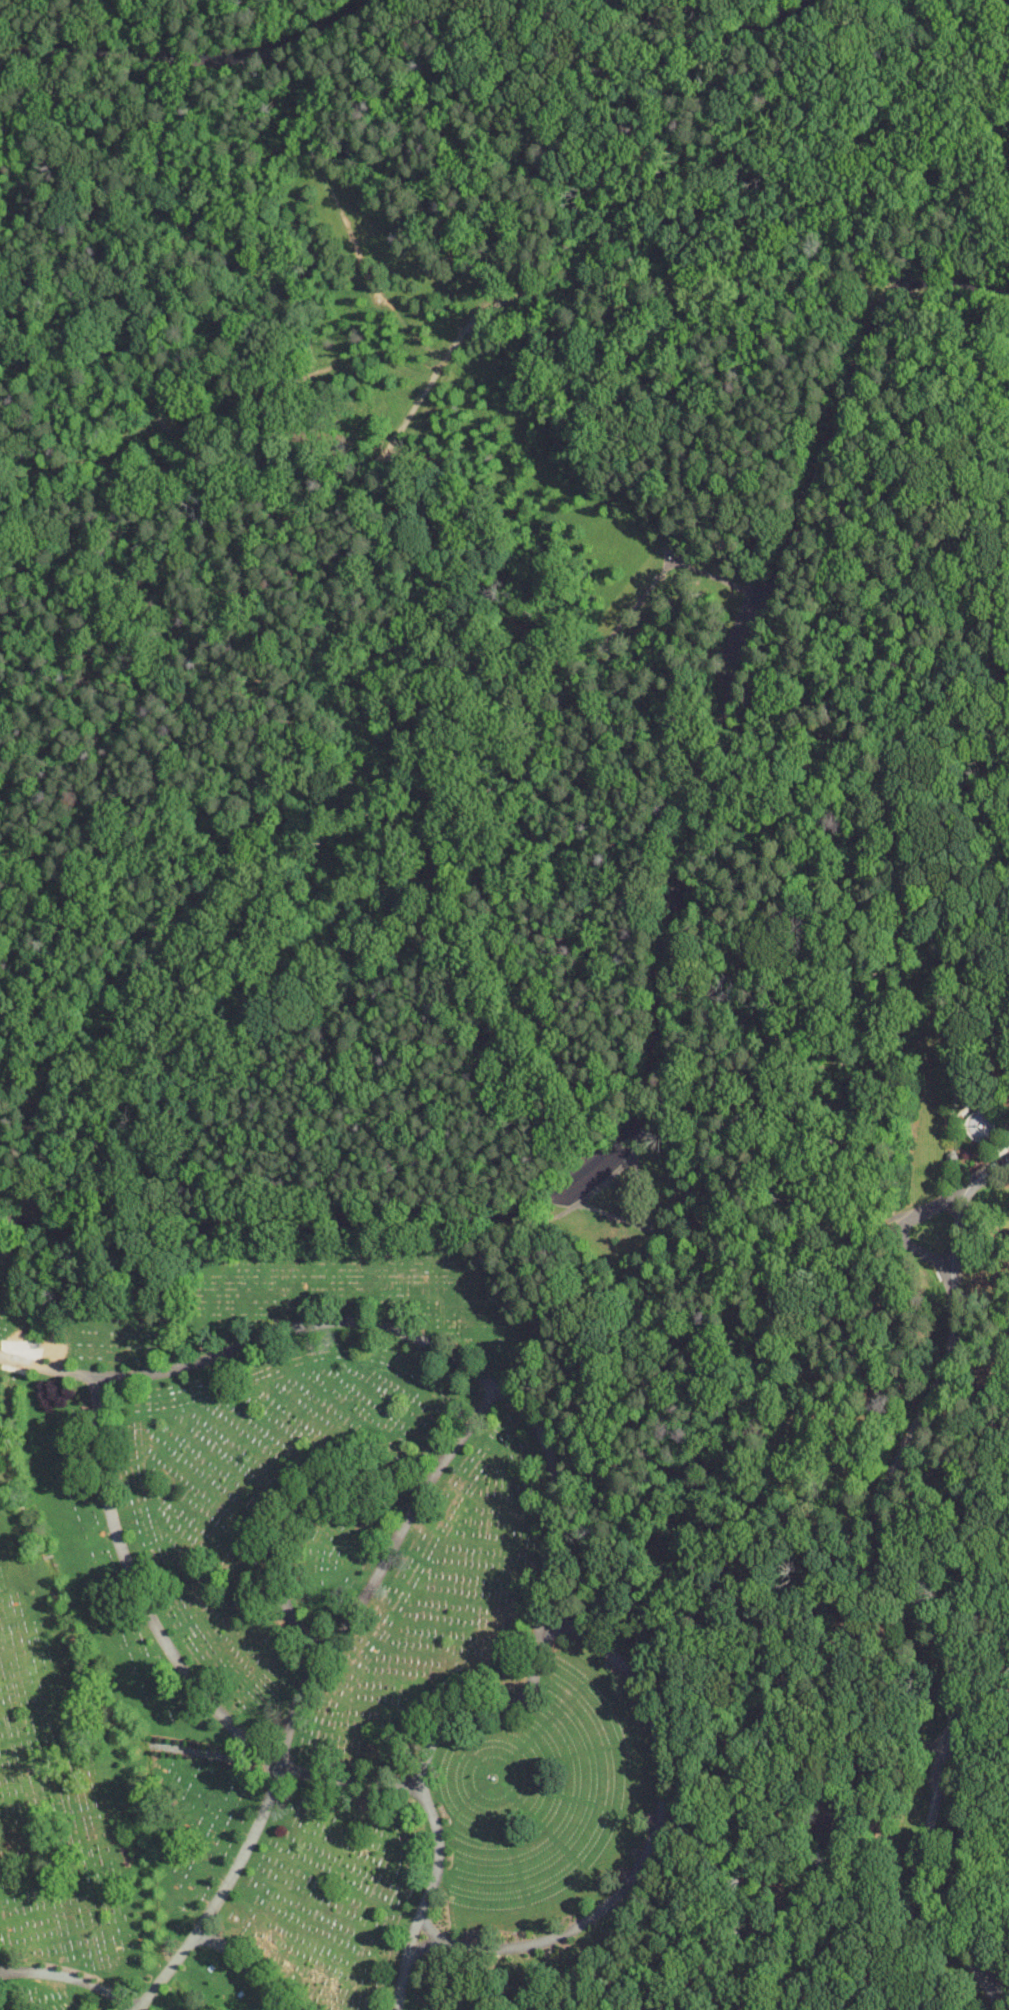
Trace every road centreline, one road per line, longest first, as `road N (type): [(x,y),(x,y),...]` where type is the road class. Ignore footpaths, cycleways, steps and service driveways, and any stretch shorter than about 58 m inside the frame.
road 1 (residential): [(0,1223),(477,1219),(539,1199),(624,1136),(649,1094),(670,930),(698,798),(750,648),(883,308),(907,284),(931,279)]
road 2 (residential): [(1008,1165),(961,1194),(956,1206),(947,1364),(880,1506),(875,1536),(876,1558),(921,1629),(948,1693),(949,1733),(917,1896),(928,1929),(988,2009)]
road 3 (residential): [(383,0),(248,56),(72,50),(0,66)]
road 4 (residential): [(814,0),(768,28),(717,36),(684,32),(609,0)]
road 5 (residential): [(956,1206),(902,1228),(914,1250),(951,1269)]

